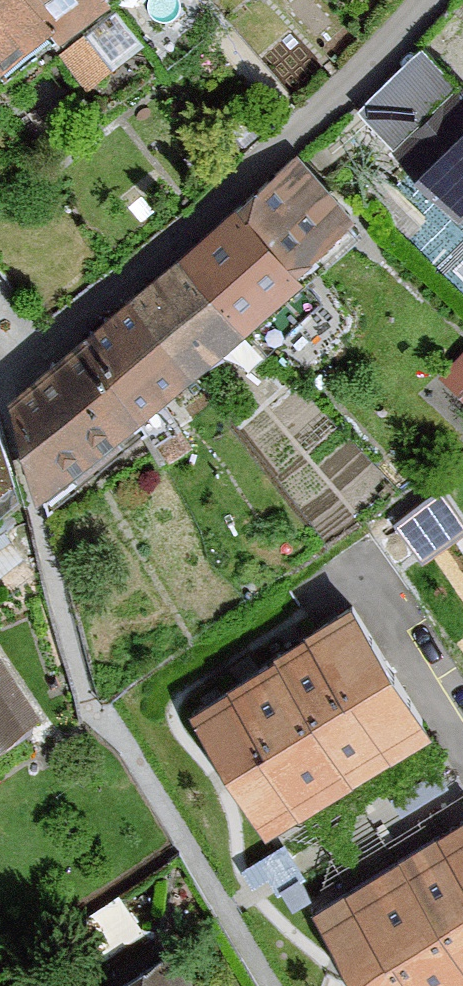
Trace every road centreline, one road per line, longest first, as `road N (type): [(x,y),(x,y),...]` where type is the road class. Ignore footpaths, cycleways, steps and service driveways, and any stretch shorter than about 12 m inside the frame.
road 1 (residential): [(420,0),(342,84),(0,381)]

